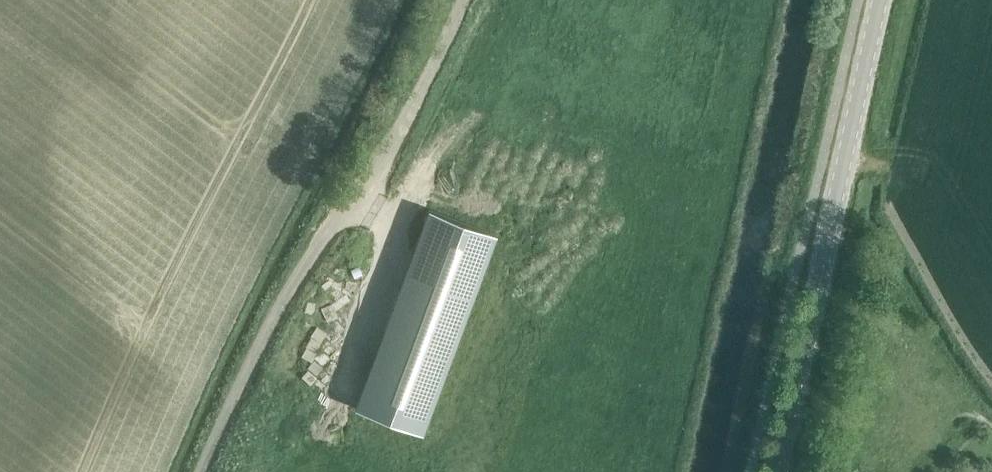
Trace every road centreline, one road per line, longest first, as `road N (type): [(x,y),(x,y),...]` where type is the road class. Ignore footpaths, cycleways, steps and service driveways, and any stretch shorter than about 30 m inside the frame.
road 1 (unclassified): [(200,471),(278,310),(380,161),(462,0)]
road 2 (tertiary): [(775,471),(881,0)]

